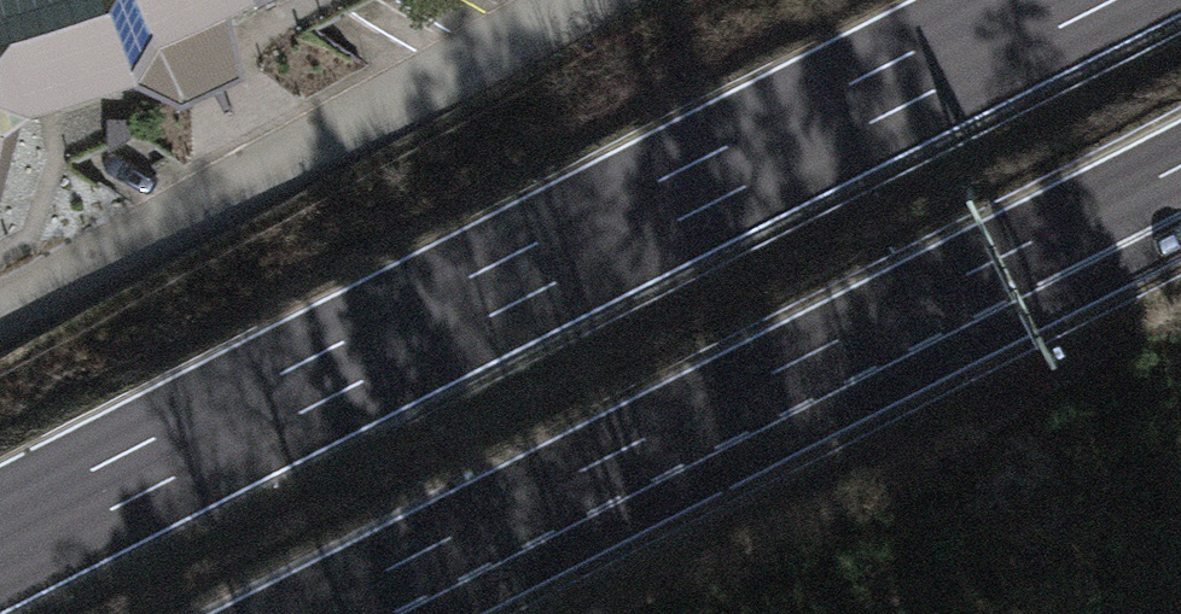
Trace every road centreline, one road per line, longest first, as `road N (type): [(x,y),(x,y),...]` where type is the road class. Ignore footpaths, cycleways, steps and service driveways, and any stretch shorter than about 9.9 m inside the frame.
road 1 (motorway): [(1060,0),(0,540)]
road 2 (motorway): [(307,613),(1180,170)]

